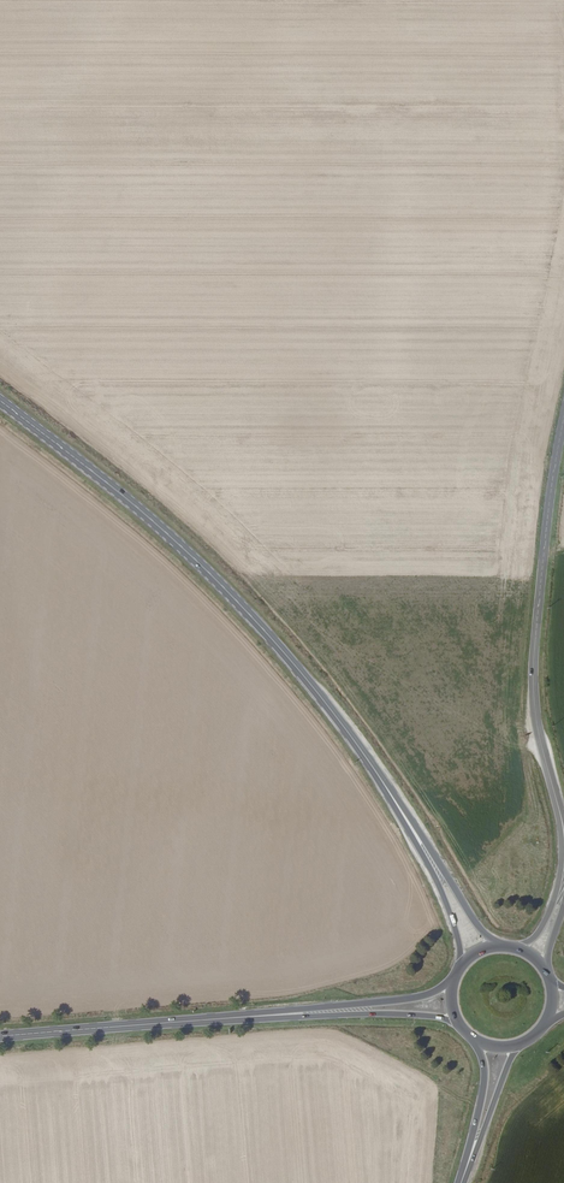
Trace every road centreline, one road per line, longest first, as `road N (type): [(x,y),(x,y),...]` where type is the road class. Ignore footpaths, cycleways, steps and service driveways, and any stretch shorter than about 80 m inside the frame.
road 1 (primary): [(391,793),(313,687),(218,582),(0,400)]
road 2 (tertiary): [(563,823),(538,746),(530,672),(563,400)]
road 3 (primary): [(0,1036),(278,1015)]
road 4 (primary): [(502,948),(466,910),(391,793)]
road 5 (primary): [(391,793),(442,891),(458,966)]
road 6 (primary): [(278,1015),(456,1022)]
road 7 (primary): [(452,984),(420,997),(278,1015)]
road 8 (primary): [(463,1182),(523,1038)]
road 9 (primary): [(471,1036),(484,1084),(457,1182)]
road 10 (tertiary): [(563,823),(550,909),(523,943),(507,947)]

